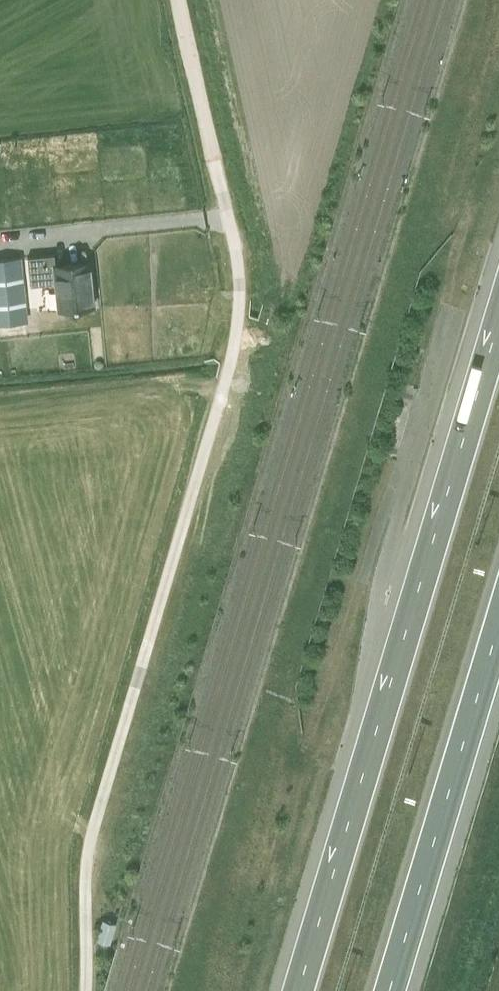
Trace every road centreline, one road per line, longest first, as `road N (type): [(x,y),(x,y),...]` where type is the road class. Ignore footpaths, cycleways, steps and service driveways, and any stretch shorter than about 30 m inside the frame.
road 1 (unclassified): [(87,990),(91,853),(236,346),(239,282),(214,163)]
road 2 (motorway): [(498,343),(305,990)]
road 3 (motorway): [(383,990),(498,602)]
road 4 (track): [(214,163),(179,0)]

